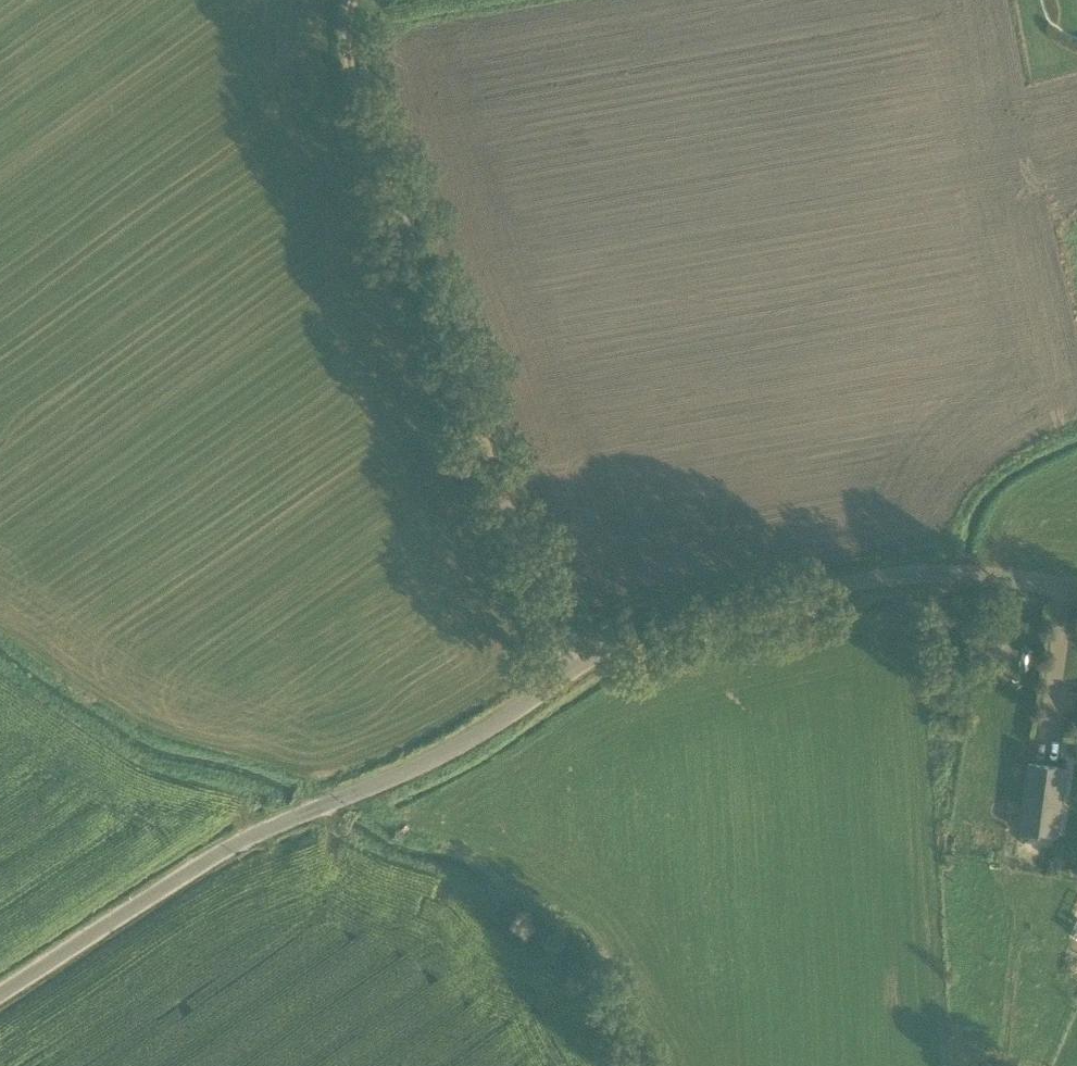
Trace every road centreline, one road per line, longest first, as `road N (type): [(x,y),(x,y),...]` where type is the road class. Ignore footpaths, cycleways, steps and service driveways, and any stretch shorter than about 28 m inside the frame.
road 1 (unclassified): [(0,995),(228,850),(437,759),(620,640),(918,571),(1076,588)]

